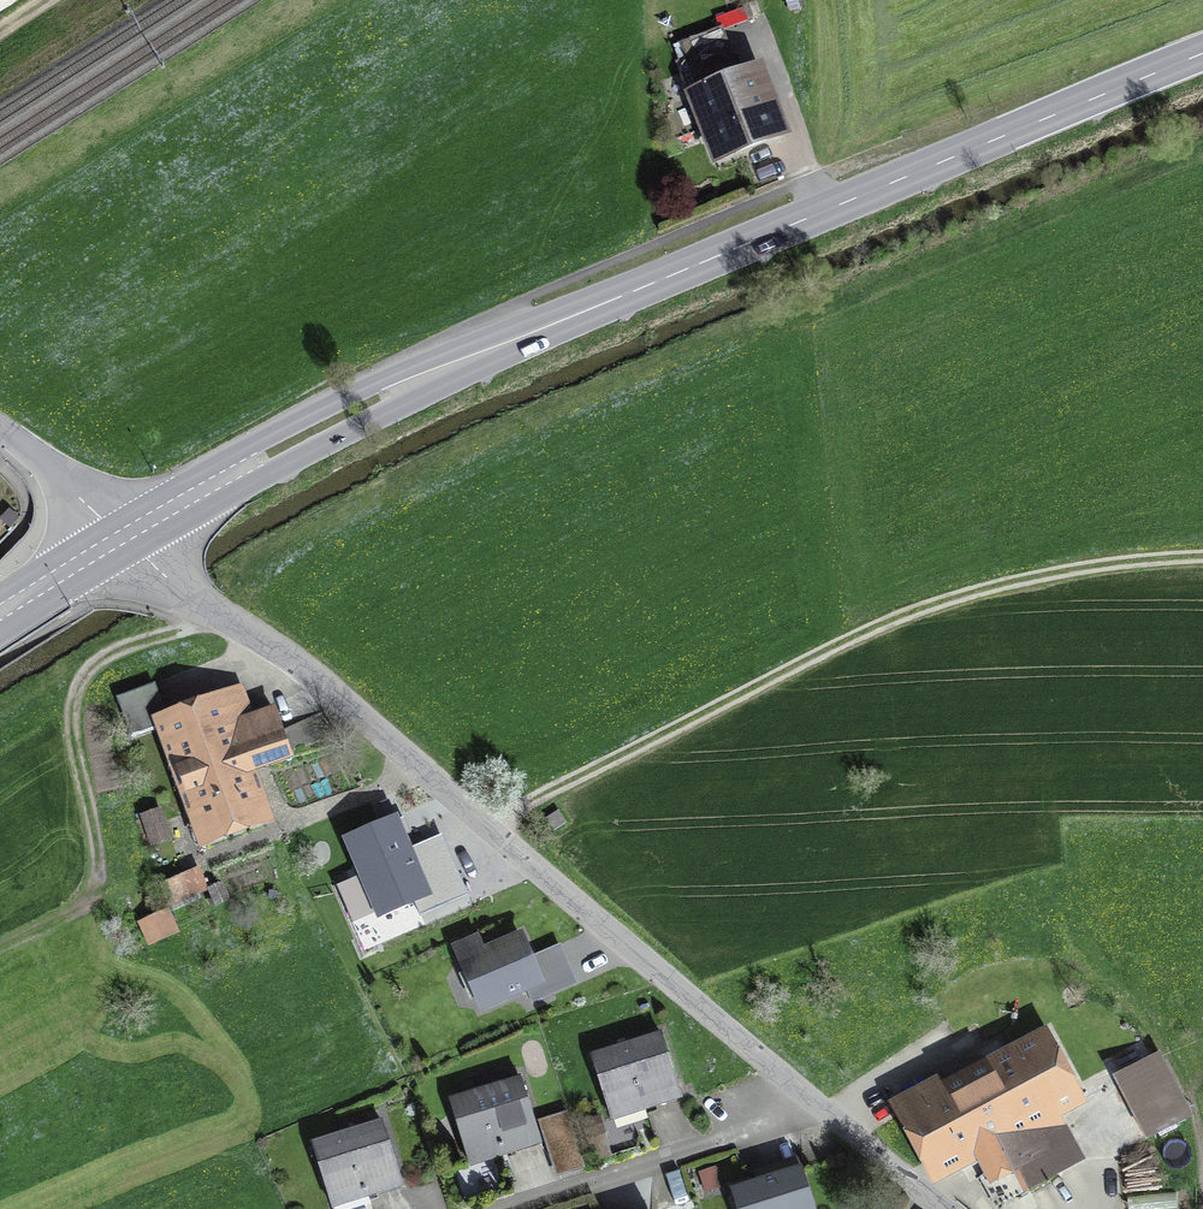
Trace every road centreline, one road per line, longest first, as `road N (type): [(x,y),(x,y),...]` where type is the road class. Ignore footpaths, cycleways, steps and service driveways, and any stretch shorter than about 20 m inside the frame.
road 1 (secondary): [(1202,52),(537,322),(231,470),(121,536)]
road 2 (unclassified): [(929,1208),(526,868),(322,680),(211,612),(121,536)]
road 3 (track): [(1202,559),(1079,566),(921,603),(828,642),(482,827)]
road 4 (track): [(211,612),(116,650),(81,682),(75,732),(97,857),(92,894)]
road 5 (unclassified): [(121,536),(0,430)]
road 6 (secondary): [(121,536),(0,611)]

